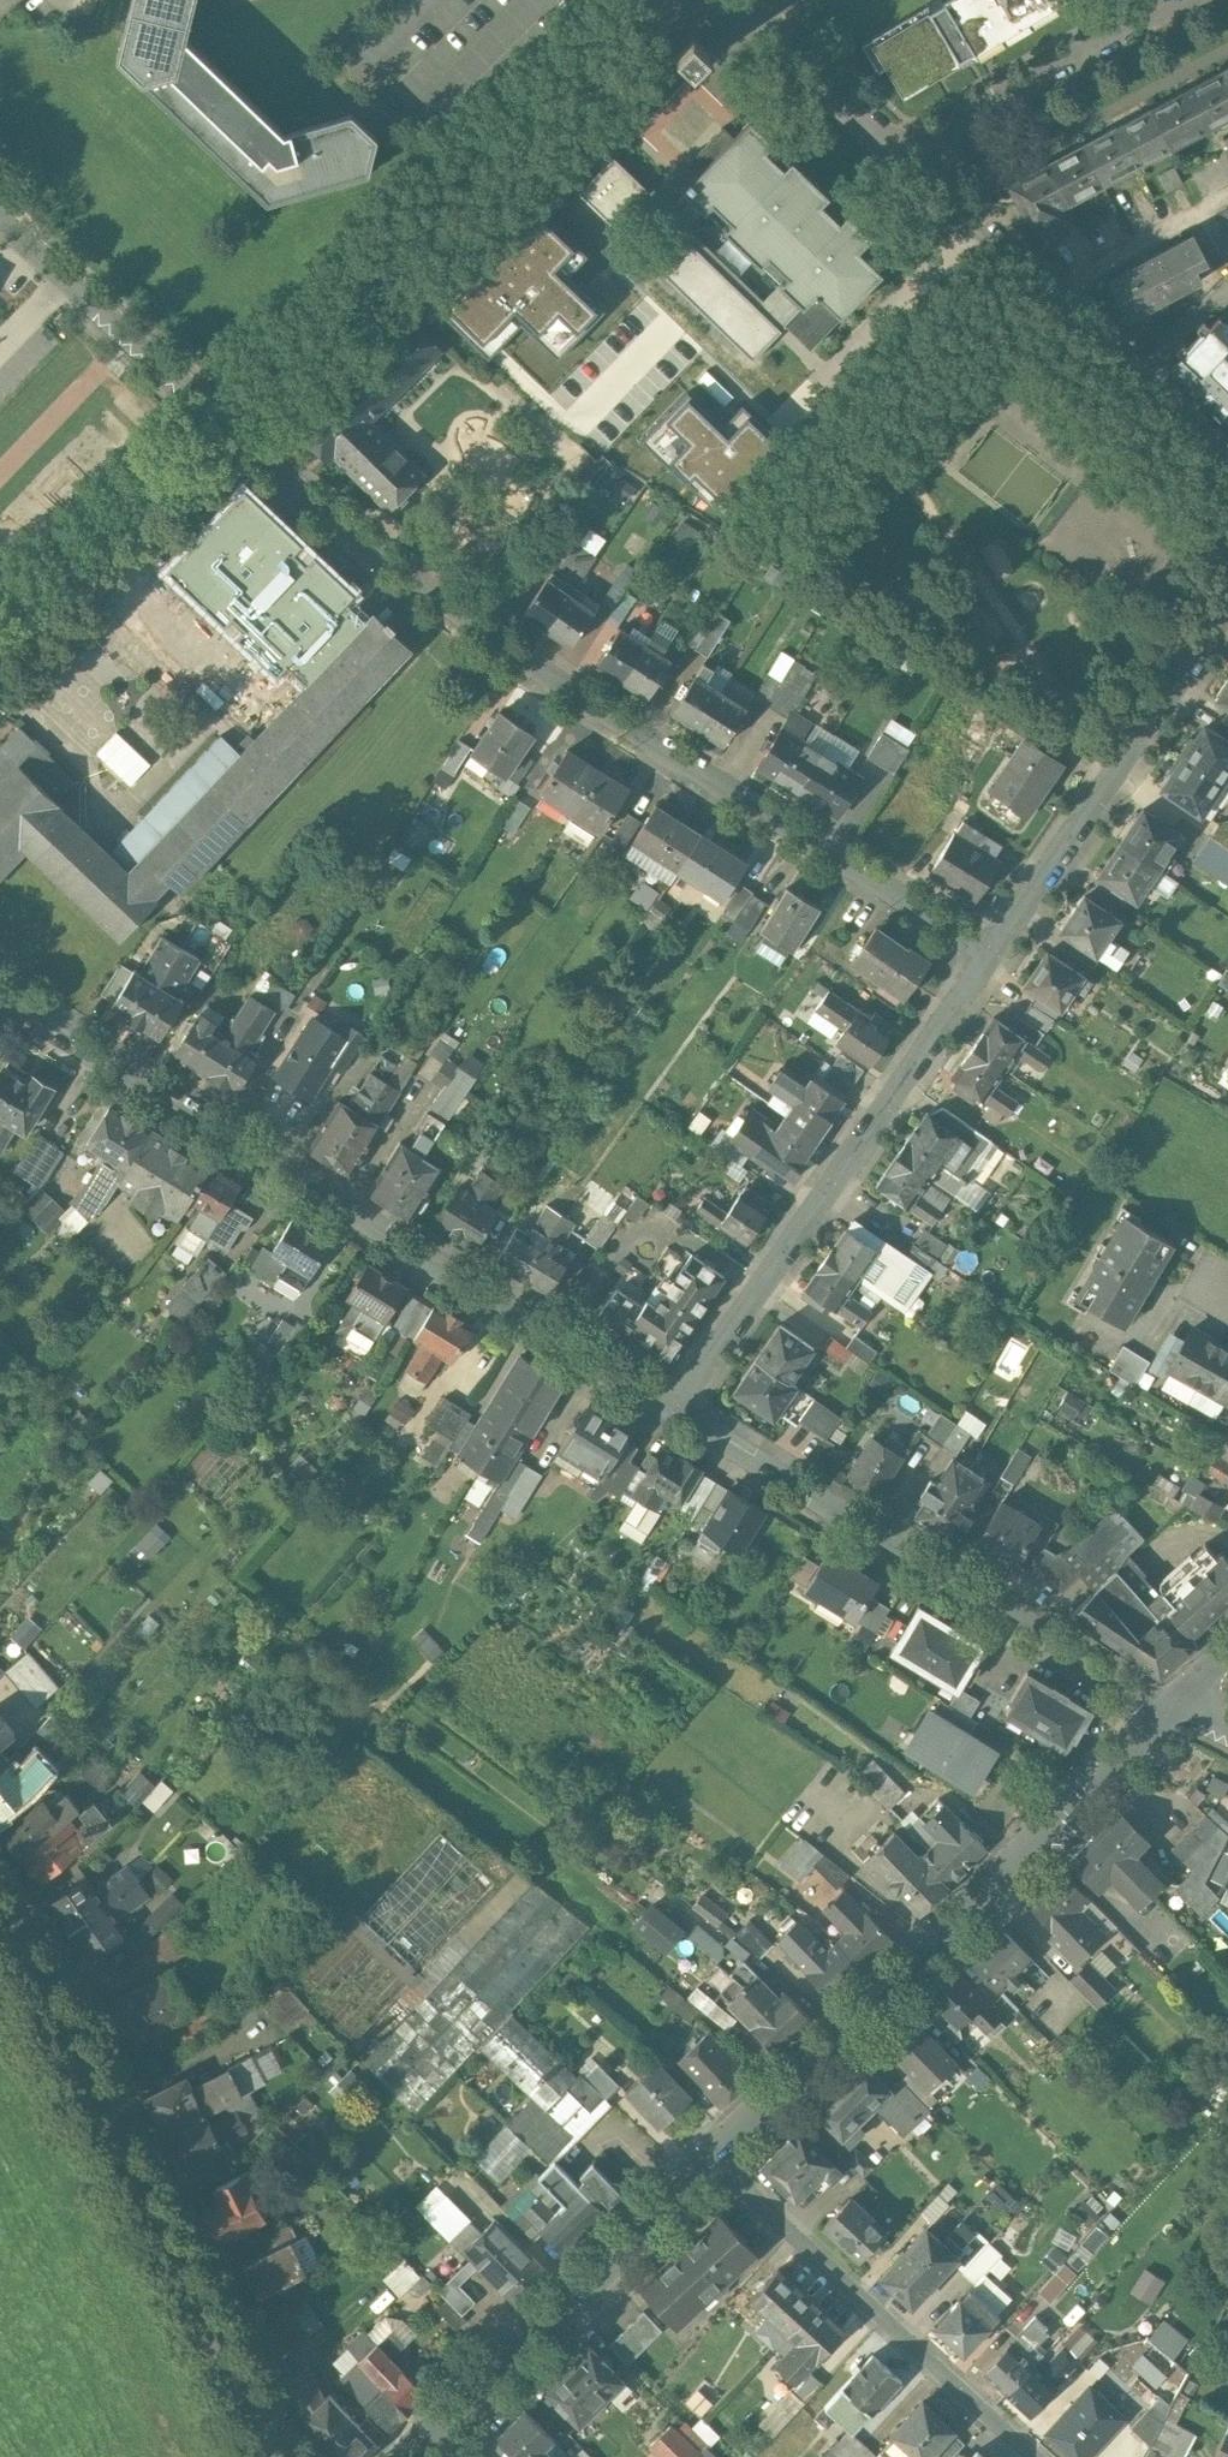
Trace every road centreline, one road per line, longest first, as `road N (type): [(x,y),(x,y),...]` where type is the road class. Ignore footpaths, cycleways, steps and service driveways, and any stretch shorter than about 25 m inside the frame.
road 1 (residential): [(994,946),(513,658),(221,420)]
road 2 (residential): [(668,1404),(0,987)]
road 3 (tertiary): [(1189,1707),(892,2014),(713,2159)]
road 4 (residential): [(1189,1707),(668,1404)]
road 5 (residential): [(0,1926),(283,2456)]
road 6 (residential): [(221,420),(518,98),(629,0)]
road 7 (residential): [(668,1404),(994,946)]
road 8 (residential): [(1227,474),(902,138)]
road 9 (residential): [(713,2159),(1032,2456)]
road 10 (tertiary): [(713,2159),(409,2456)]
road 11 (residential): [(994,946),(1128,765),(1227,611)]
road 12 (residential): [(221,420),(0,212)]
road 13 (residential): [(902,138),(1148,0)]
road 14 (residential): [(902,138),(755,0)]

